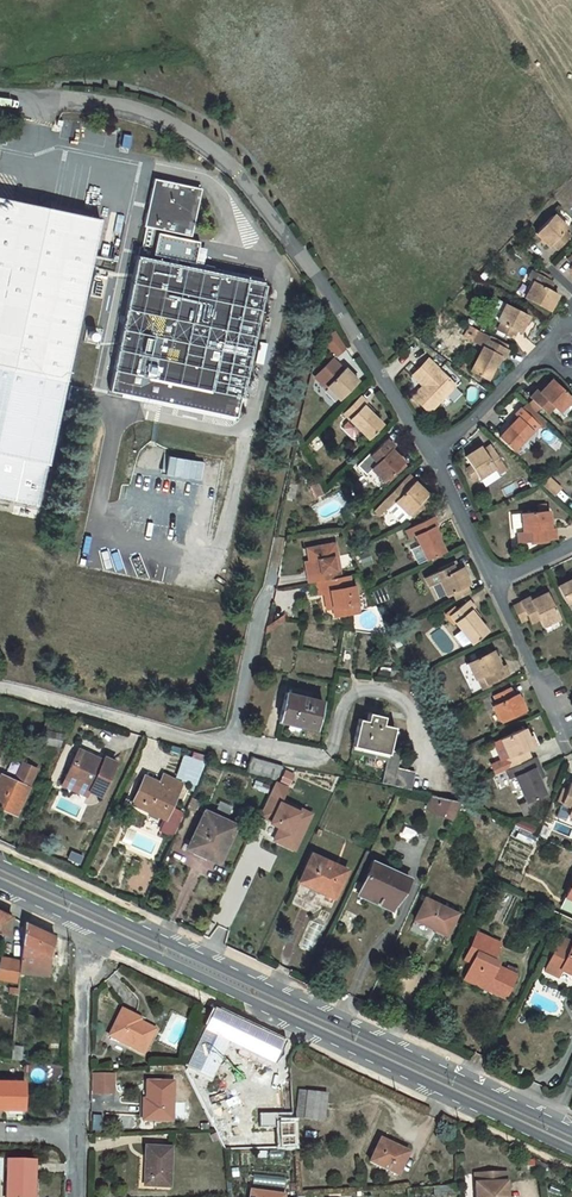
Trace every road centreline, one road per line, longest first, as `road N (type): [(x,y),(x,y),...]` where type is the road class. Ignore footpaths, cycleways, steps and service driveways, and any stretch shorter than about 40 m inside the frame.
road 1 (secondary): [(571,1138),(0,868)]
road 2 (residential): [(0,98),(75,100),(145,114),(221,158),(348,325),(431,456)]
road 3 (secondary): [(87,934),(571,1162)]
road 4 (residential): [(263,596),(221,745),(0,684)]
road 5 (residential): [(87,934),(75,1141)]
road 6 (residential): [(560,332),(431,456)]
road 7 (residential): [(431,456),(494,586)]

